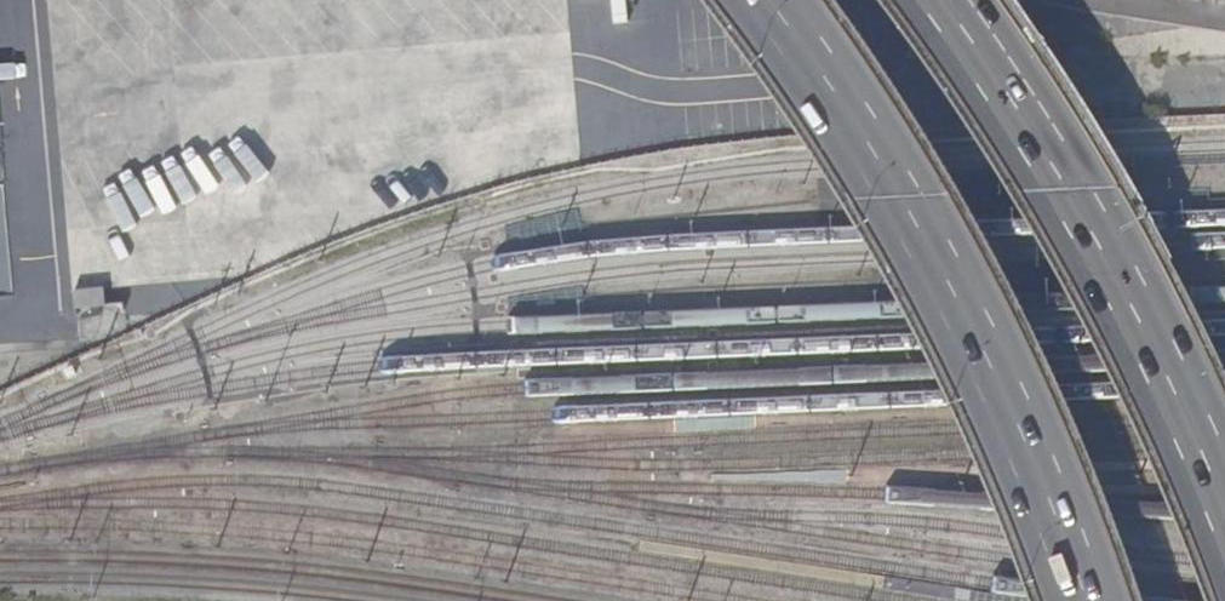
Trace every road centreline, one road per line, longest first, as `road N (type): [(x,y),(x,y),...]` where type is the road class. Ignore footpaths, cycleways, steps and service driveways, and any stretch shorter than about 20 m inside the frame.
road 1 (trunk): [(771,0),(913,196),(1043,491),(1080,600)]
road 2 (trunk): [(1224,503),(1124,280),(1057,162),(946,0)]

